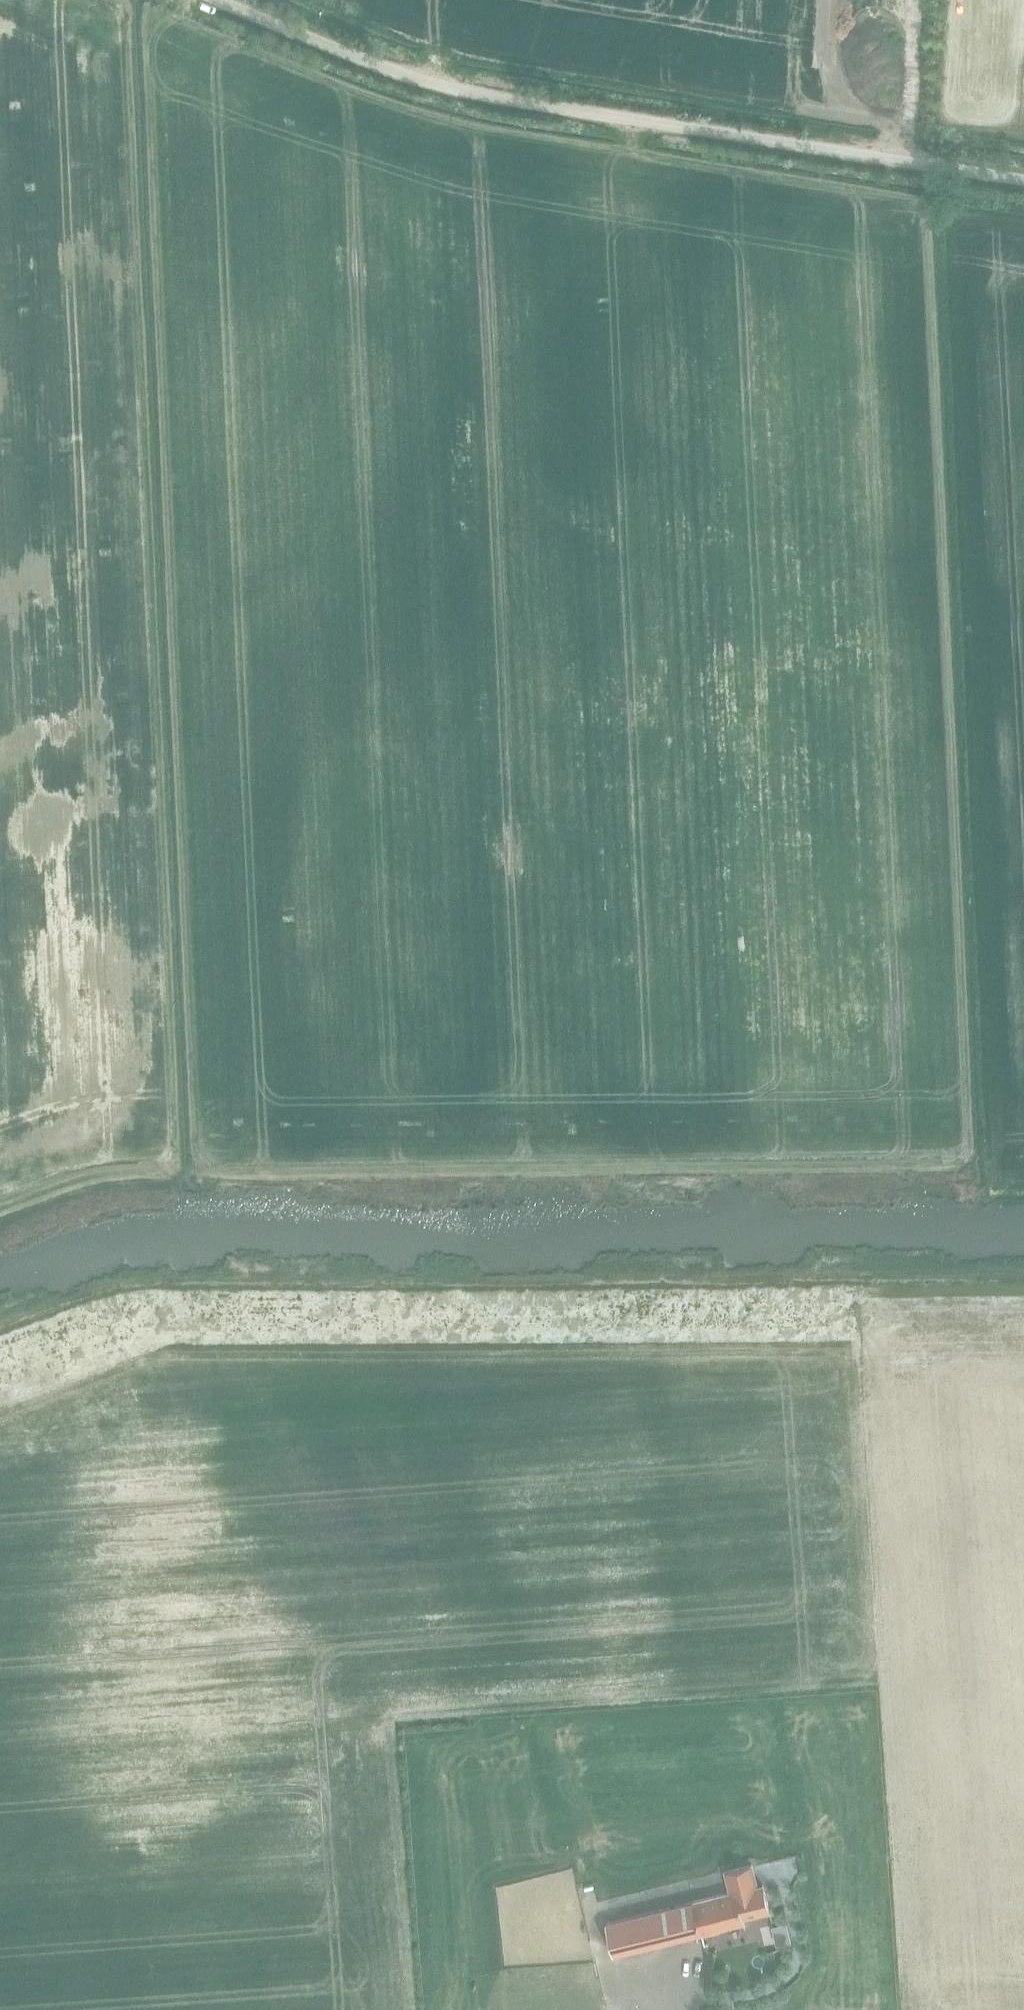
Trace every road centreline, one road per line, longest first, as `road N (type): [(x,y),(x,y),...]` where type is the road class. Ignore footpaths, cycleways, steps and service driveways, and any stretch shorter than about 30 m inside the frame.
road 1 (unclassified): [(1023,179),(510,100),(351,53),(223,0)]

